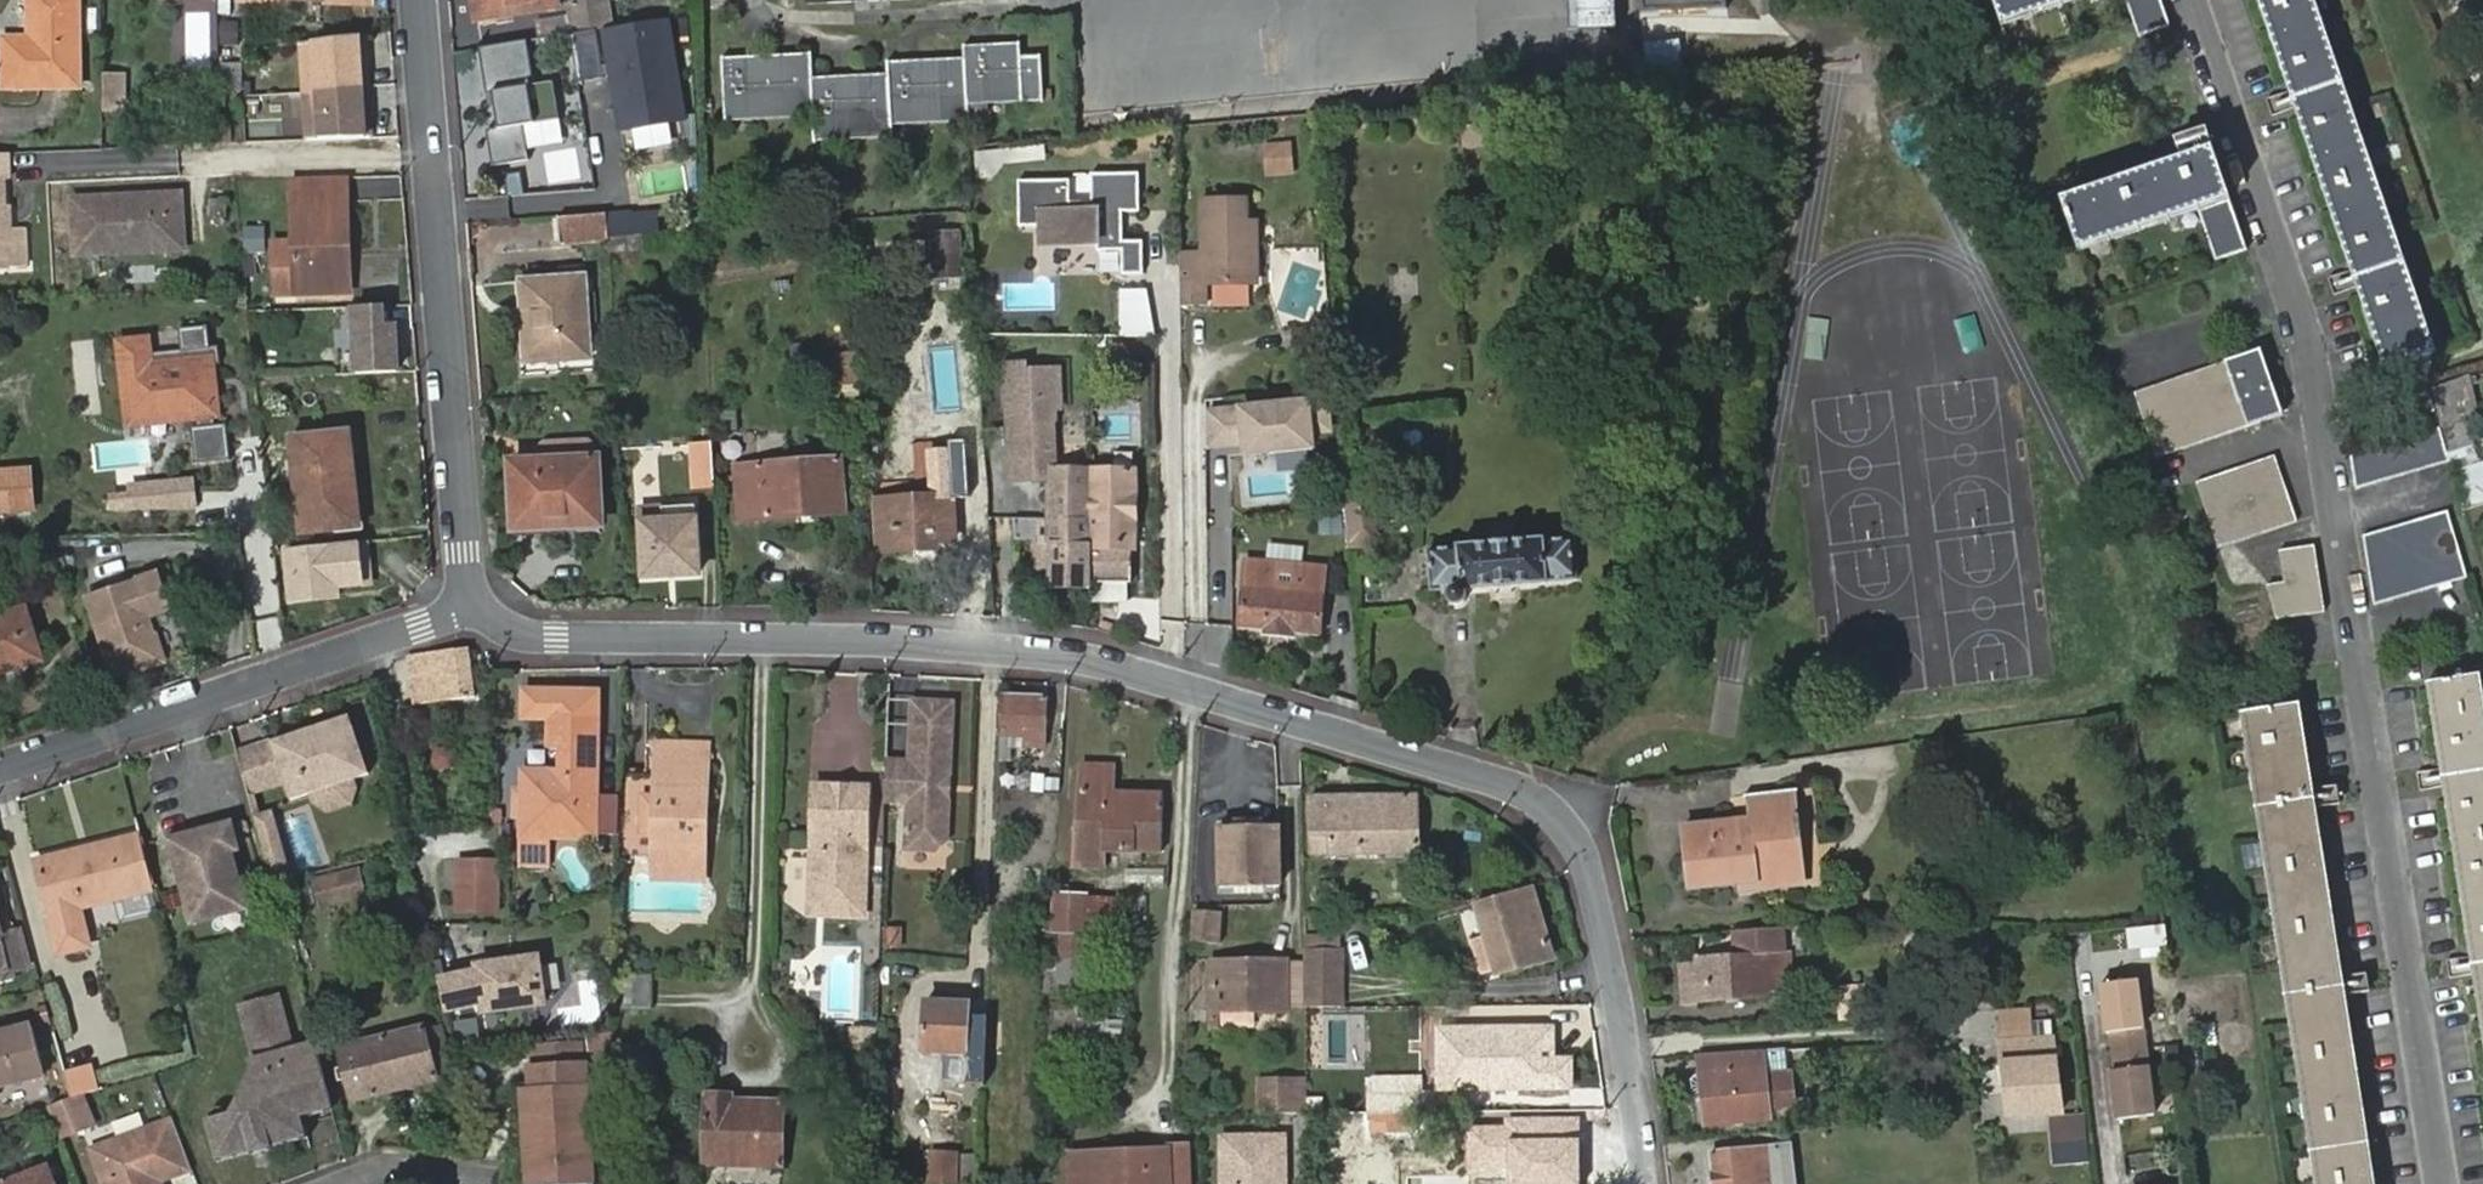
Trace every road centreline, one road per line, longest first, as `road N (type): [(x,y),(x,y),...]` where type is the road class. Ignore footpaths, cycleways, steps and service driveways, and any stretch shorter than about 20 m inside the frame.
road 1 (unclassified): [(472,608),(534,637),(1039,653),(1508,787),(1562,819),(1593,870),(1645,1183)]
road 2 (unclassified): [(419,0),(472,608)]
road 3 (unclassified): [(472,608),(0,765)]
road 4 (residential): [(2115,1183),(2088,971)]
road 5 (residential): [(360,1183),(393,1172),(481,1183)]

